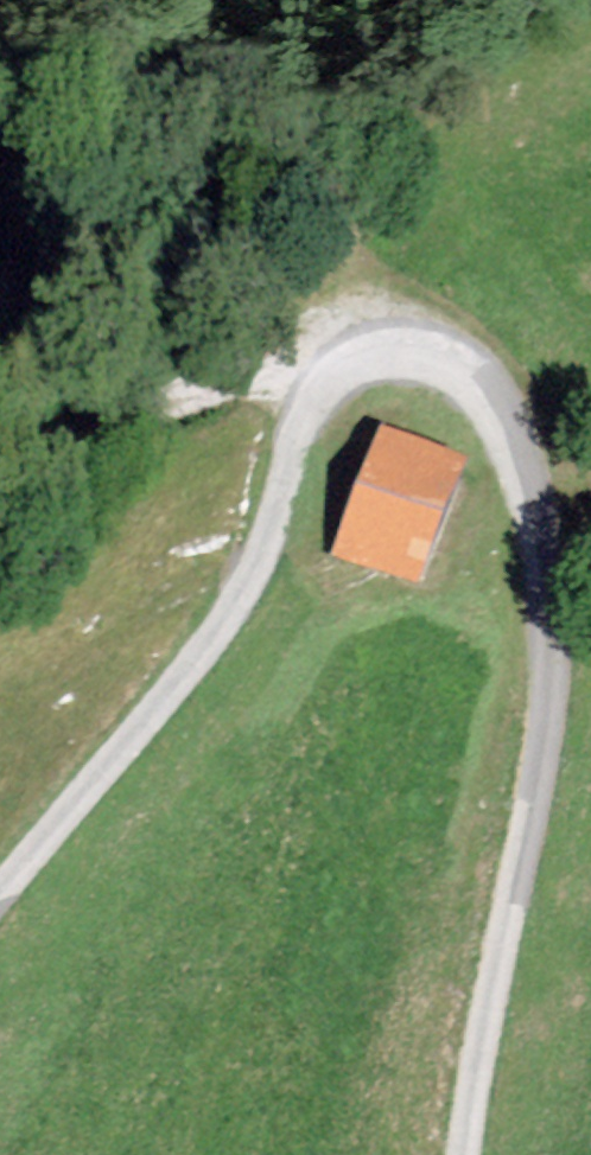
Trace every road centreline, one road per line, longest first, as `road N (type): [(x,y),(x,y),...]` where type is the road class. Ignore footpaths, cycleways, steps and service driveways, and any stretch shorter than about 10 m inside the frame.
road 1 (unclassified): [(462,1154),(540,764),(550,637),(544,543),(529,487),(487,393),(461,366),(436,355),(382,354),(336,378),(316,400),(300,426),(256,571),(0,894)]
road 2 (track): [(400,352),(381,315),(296,294),(0,329)]

